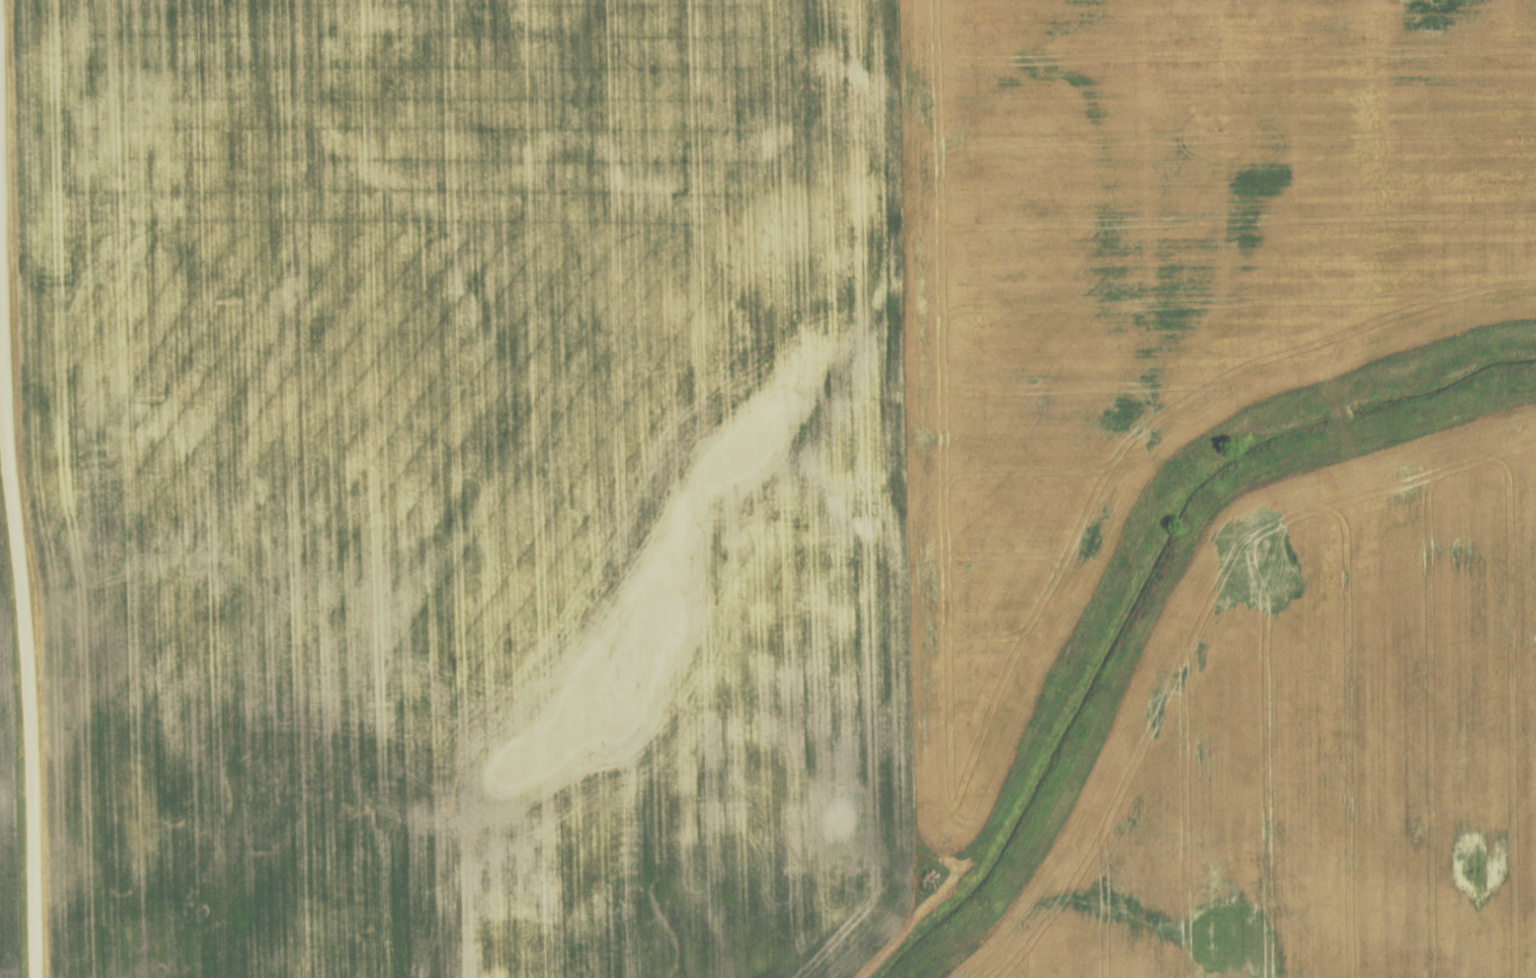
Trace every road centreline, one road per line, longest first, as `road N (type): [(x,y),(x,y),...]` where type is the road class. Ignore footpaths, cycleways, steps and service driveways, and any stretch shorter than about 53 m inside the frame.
road 1 (residential): [(39,977),(32,668),(6,406),(0,0)]

